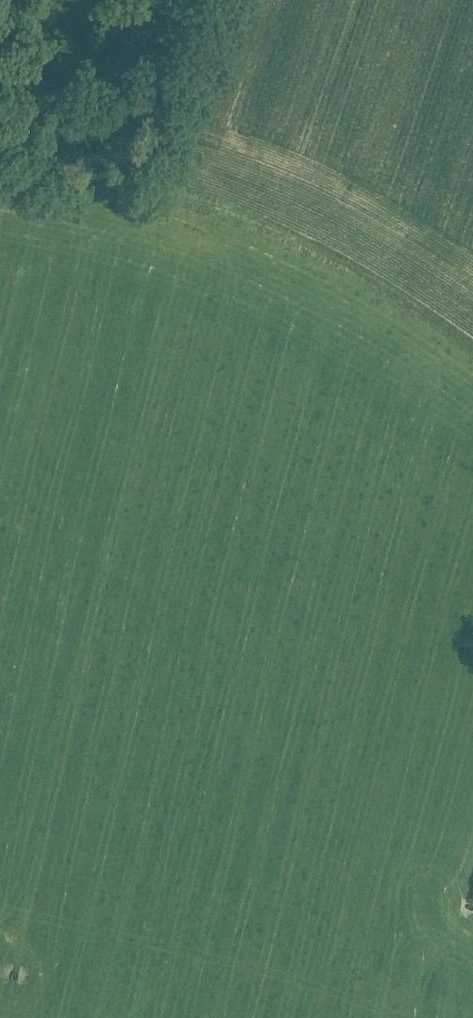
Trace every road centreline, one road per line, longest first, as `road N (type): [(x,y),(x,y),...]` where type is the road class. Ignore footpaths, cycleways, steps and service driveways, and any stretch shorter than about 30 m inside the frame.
road 1 (track): [(472,357),(321,258),(212,214),(101,181),(0,166)]

